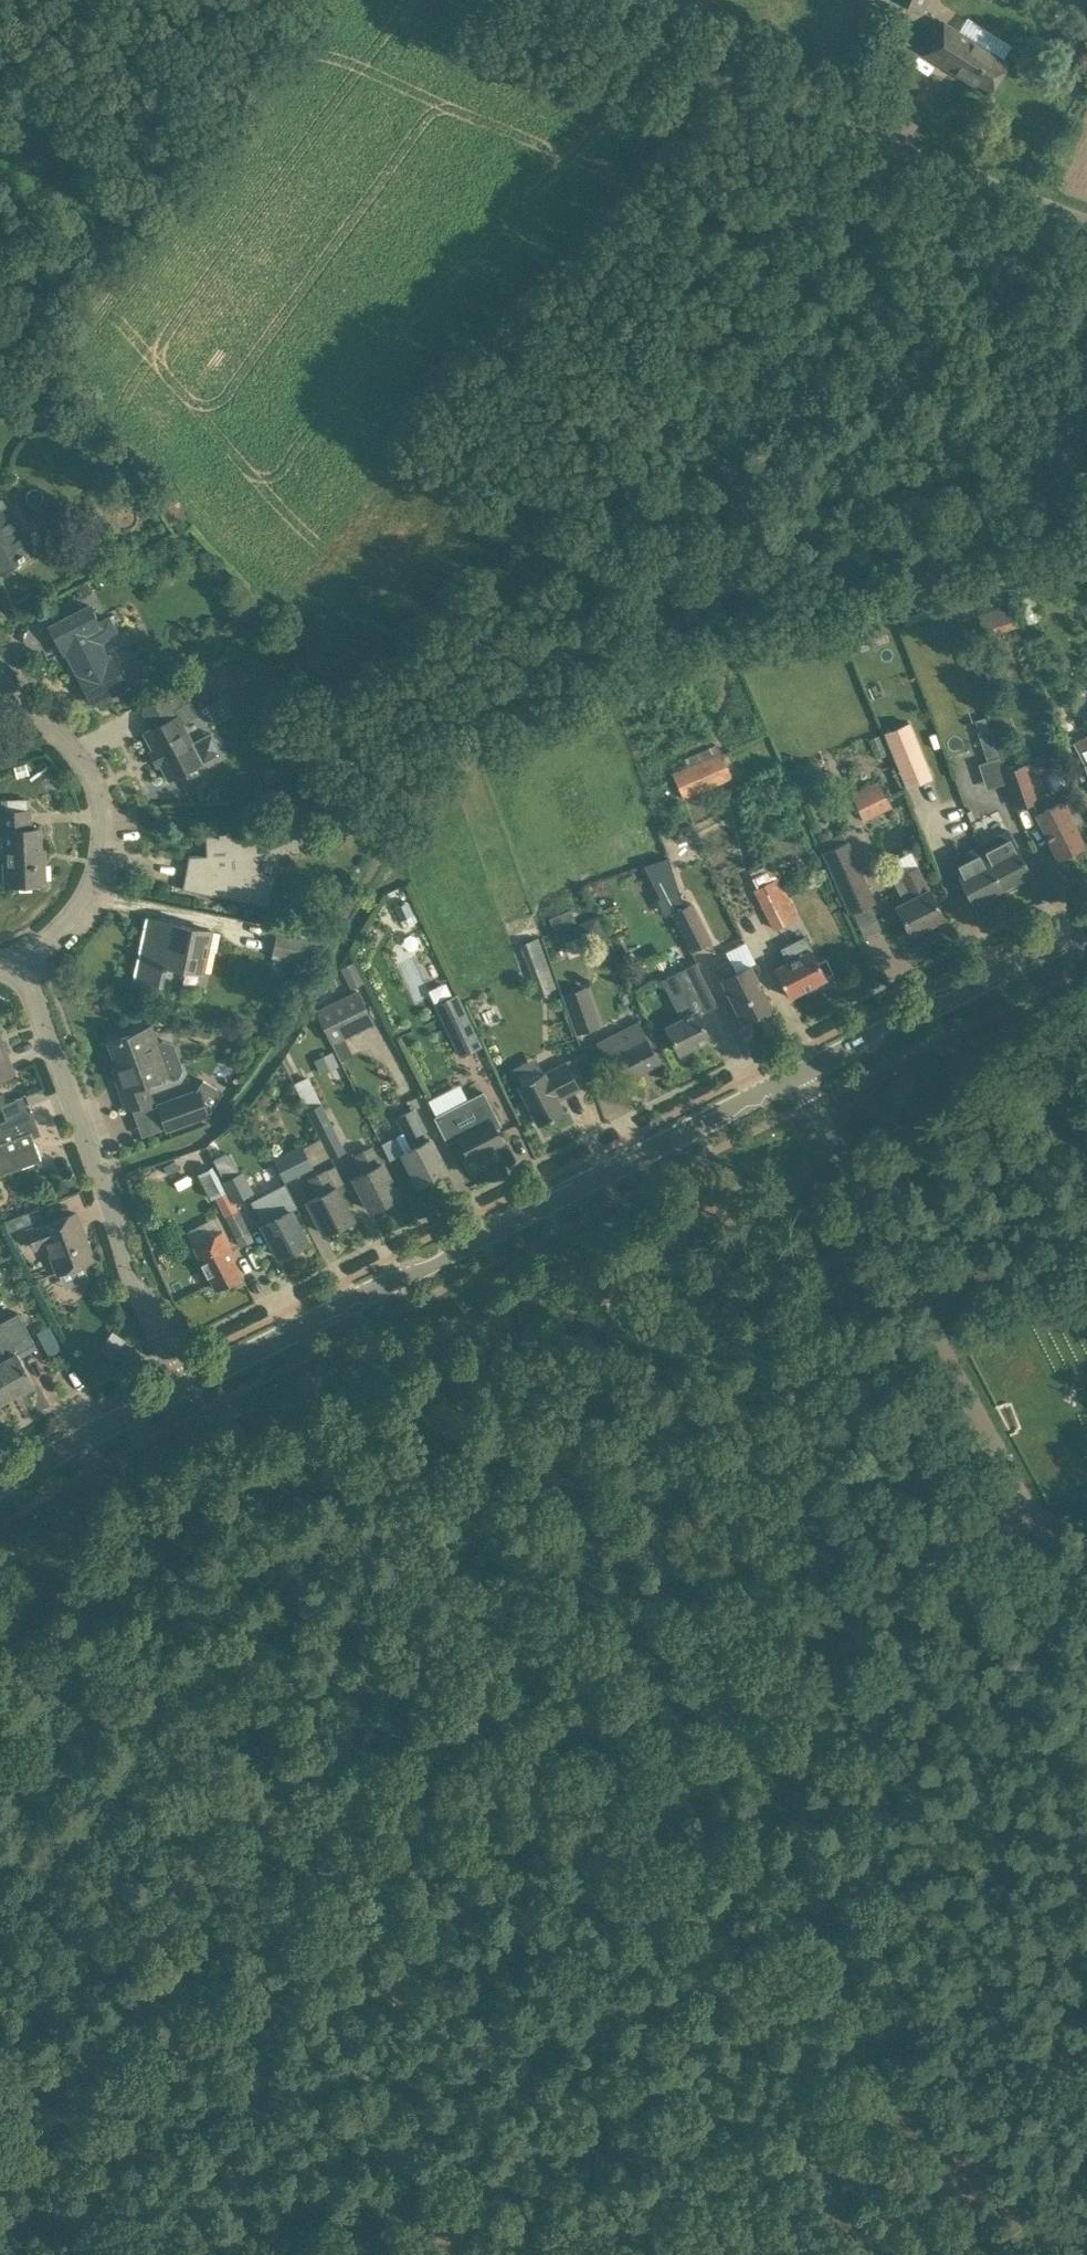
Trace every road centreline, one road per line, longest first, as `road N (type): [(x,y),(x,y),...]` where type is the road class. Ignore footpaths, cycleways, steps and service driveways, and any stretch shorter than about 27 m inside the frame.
road 1 (track): [(1086,1615),(1021,1493),(837,1604),(429,1884),(143,2048),(0,2145)]
road 2 (track): [(835,125),(512,672),(266,1067),(205,1135),(96,1173)]
road 3 (tertiary): [(191,1384),(804,1072)]
road 4 (unclassified): [(1086,219),(495,0)]
road 5 (unclassified): [(1021,1493),(804,1072)]
road 6 (residential): [(21,960),(111,1216),(191,1384)]
road 7 (residential): [(21,960),(100,878),(108,833),(105,789),(86,755),(0,663)]
road 8 (tertiary): [(804,1072),(1086,930)]
road 9 (tertiary): [(0,1487),(191,1384)]

